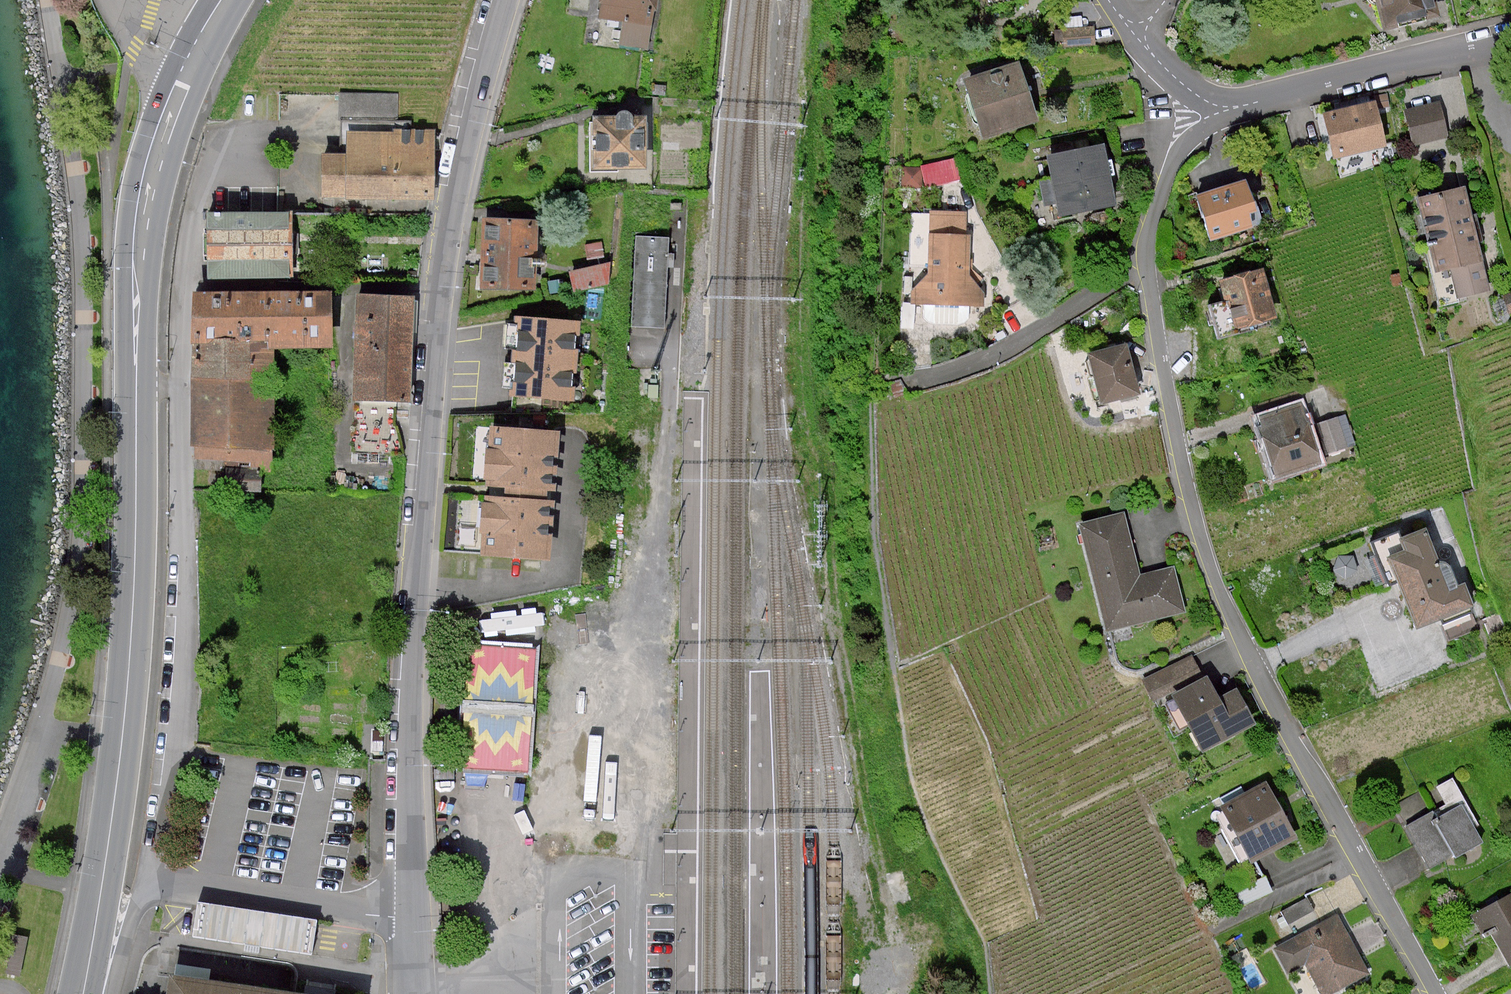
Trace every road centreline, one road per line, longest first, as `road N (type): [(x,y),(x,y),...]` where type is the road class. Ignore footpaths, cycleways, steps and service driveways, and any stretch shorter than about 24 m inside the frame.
road 1 (primary): [(221,0),(163,126),(138,230),(132,636),(82,993)]
road 2 (residential): [(1436,993),(1221,592),(1190,497),(1157,333),(1147,240),(1169,170),(1198,131),(1262,101)]
road 3 (tertiary): [(416,993),(410,768),(439,332),(454,208),(502,0)]
road 4 (track): [(806,181),(802,391),(825,473),(836,620),(897,938),(900,993)]
road 5 (track): [(904,375),(872,383),(877,539),(893,667),(918,800),(985,946),(990,993)]
road 6 (residential): [(1510,41),(1262,101)]
road 7 (residential): [(1262,101),(1221,105),(1200,98),(1135,34)]

